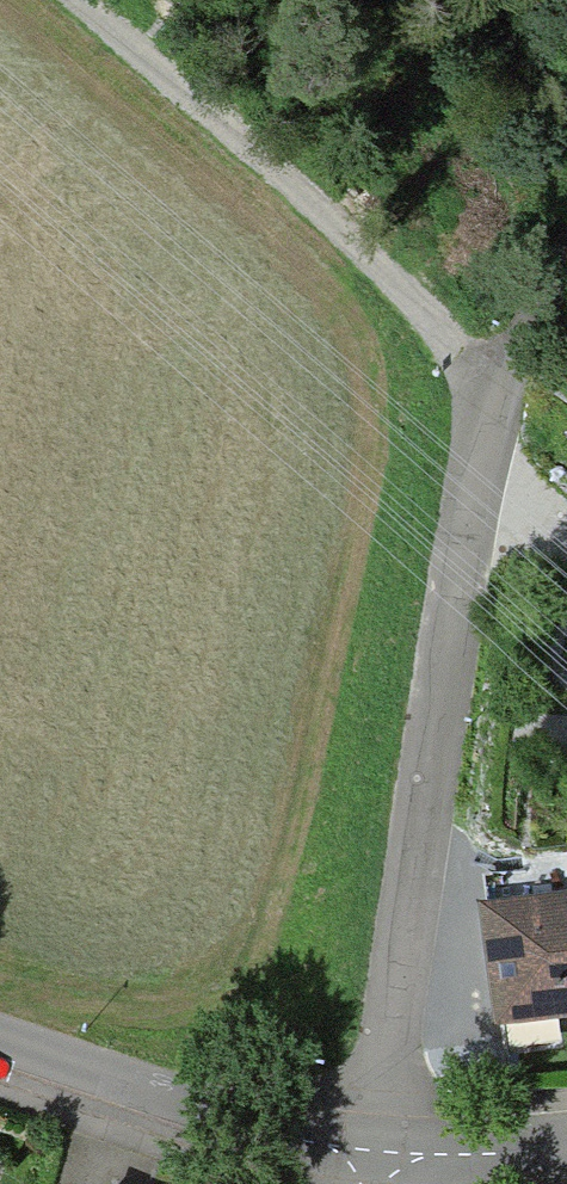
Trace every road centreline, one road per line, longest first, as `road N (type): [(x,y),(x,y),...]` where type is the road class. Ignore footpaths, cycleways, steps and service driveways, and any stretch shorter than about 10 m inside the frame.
road 1 (residential): [(382,1166),(477,448),(566,249)]
road 2 (track): [(477,448),(478,380),(407,291),(88,0)]
road 3 (residential): [(382,1166),(0,1039)]
road 4 (residential): [(566,1135),(382,1166)]

